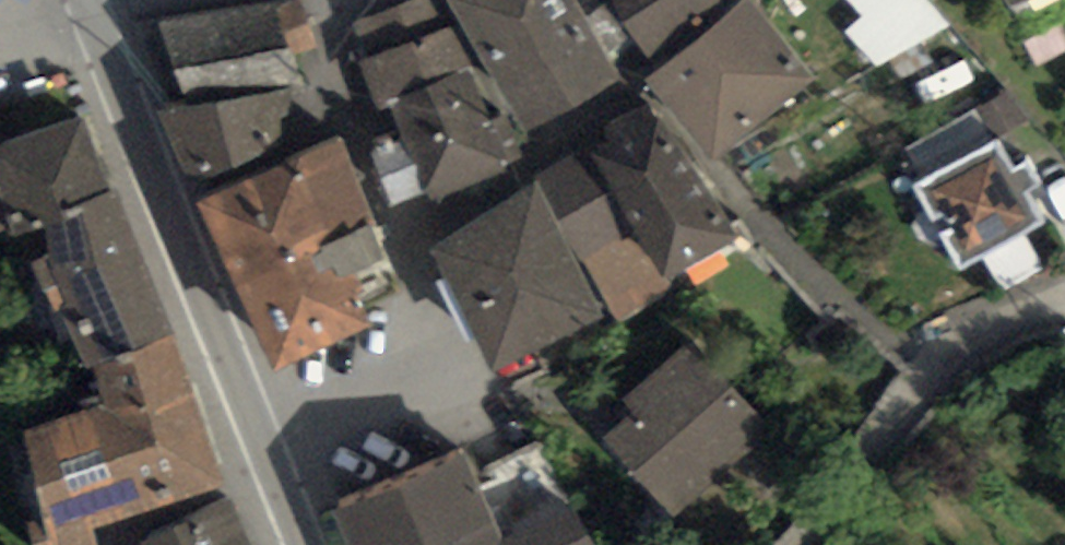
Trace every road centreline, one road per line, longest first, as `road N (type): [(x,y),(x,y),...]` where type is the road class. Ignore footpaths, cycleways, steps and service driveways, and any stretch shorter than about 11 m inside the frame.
road 1 (residential): [(269,478),(91,9)]
road 2 (residential): [(1064,303),(934,366),(800,544)]
road 3 (residential): [(269,478),(165,515),(118,544)]

